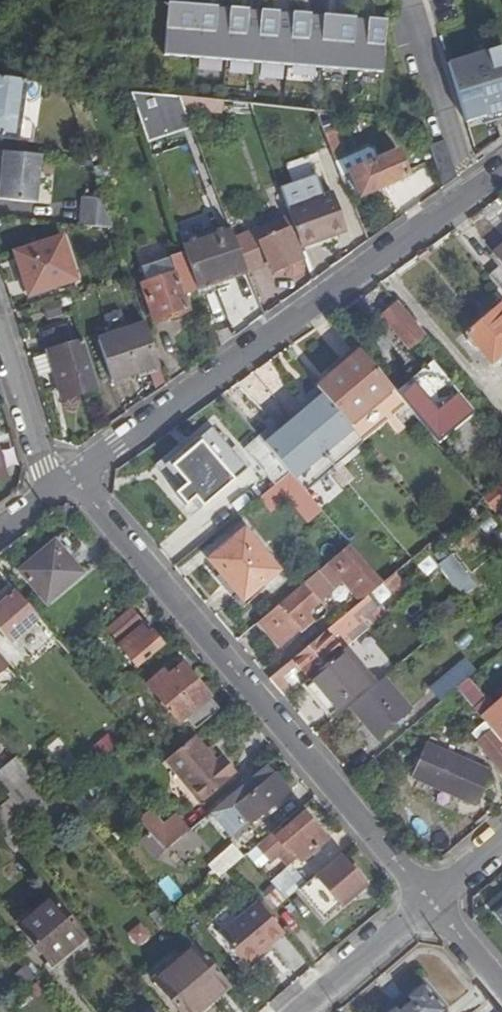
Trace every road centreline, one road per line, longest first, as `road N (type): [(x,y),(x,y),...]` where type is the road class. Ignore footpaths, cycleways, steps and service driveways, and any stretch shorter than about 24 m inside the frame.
road 1 (residential): [(423,906),(73,476)]
road 2 (tertiary): [(501,169),(73,476)]
road 3 (residential): [(423,906),(298,1011)]
road 4 (residential): [(0,336),(52,488)]

